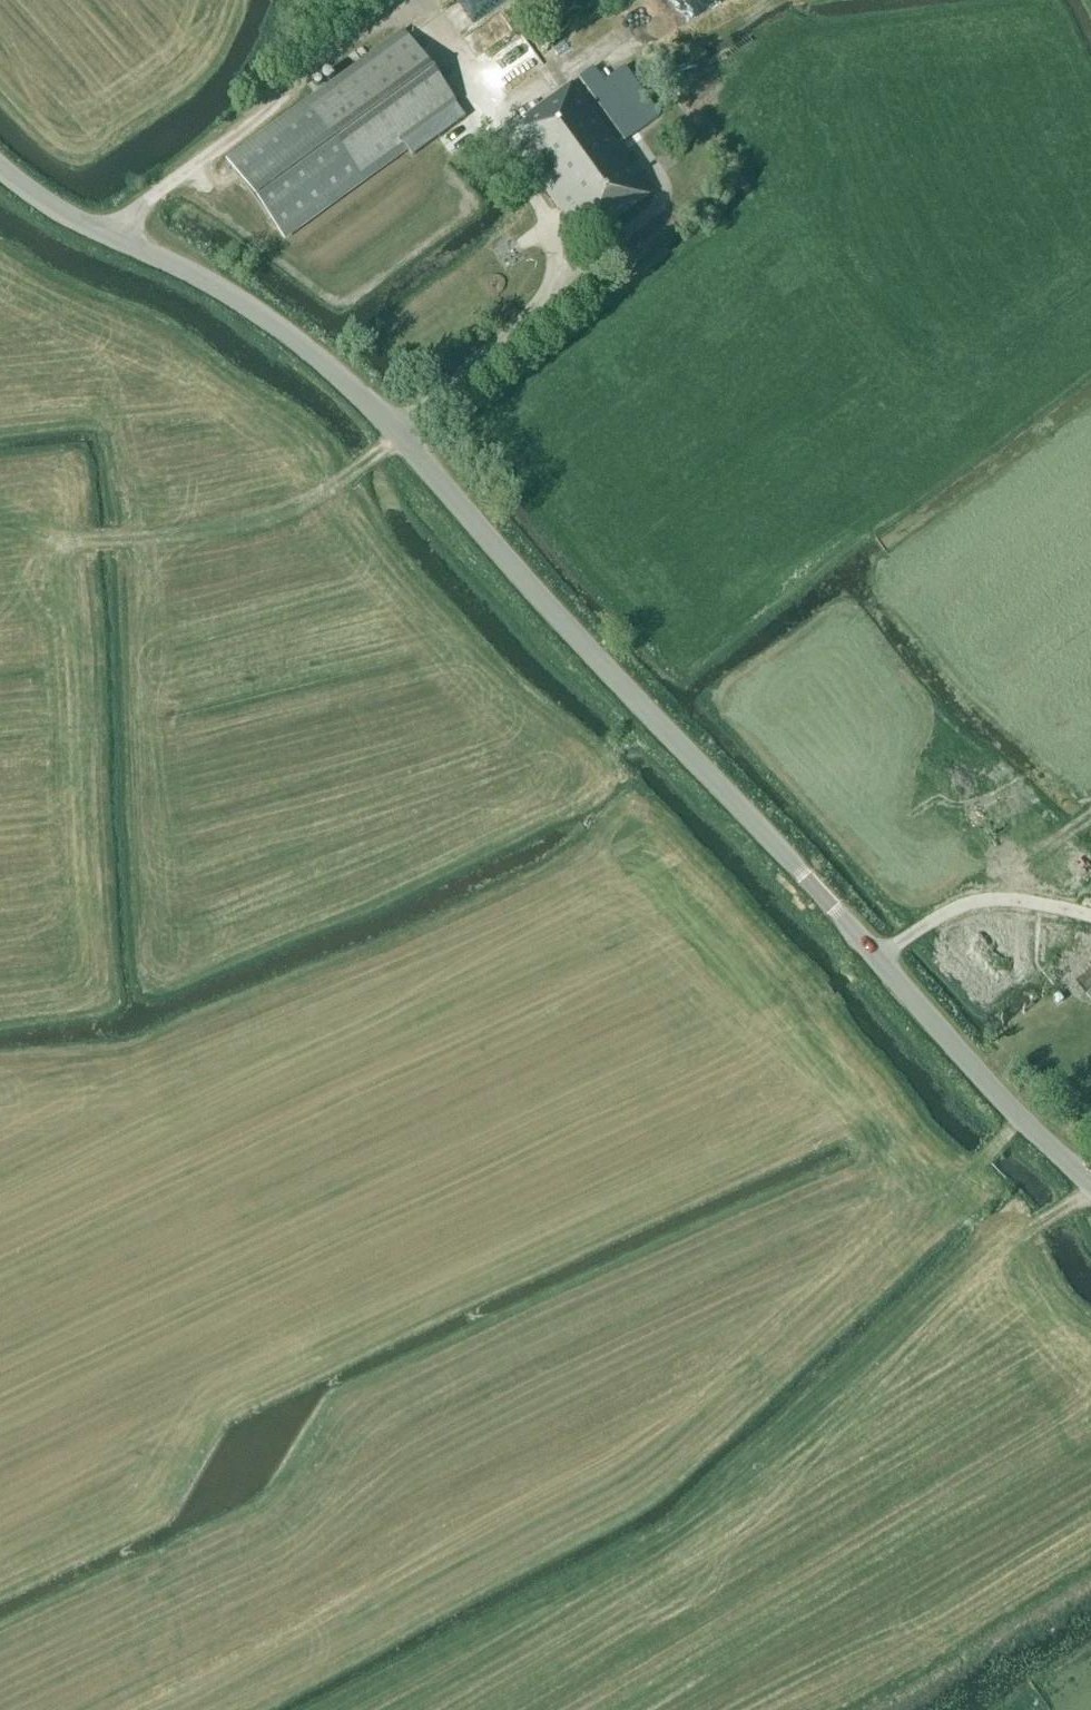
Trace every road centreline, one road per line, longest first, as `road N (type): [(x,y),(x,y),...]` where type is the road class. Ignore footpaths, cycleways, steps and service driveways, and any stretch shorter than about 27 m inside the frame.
road 1 (tertiary): [(1090,1185),(984,1081),(352,390),(246,307),(75,221),(0,169)]

